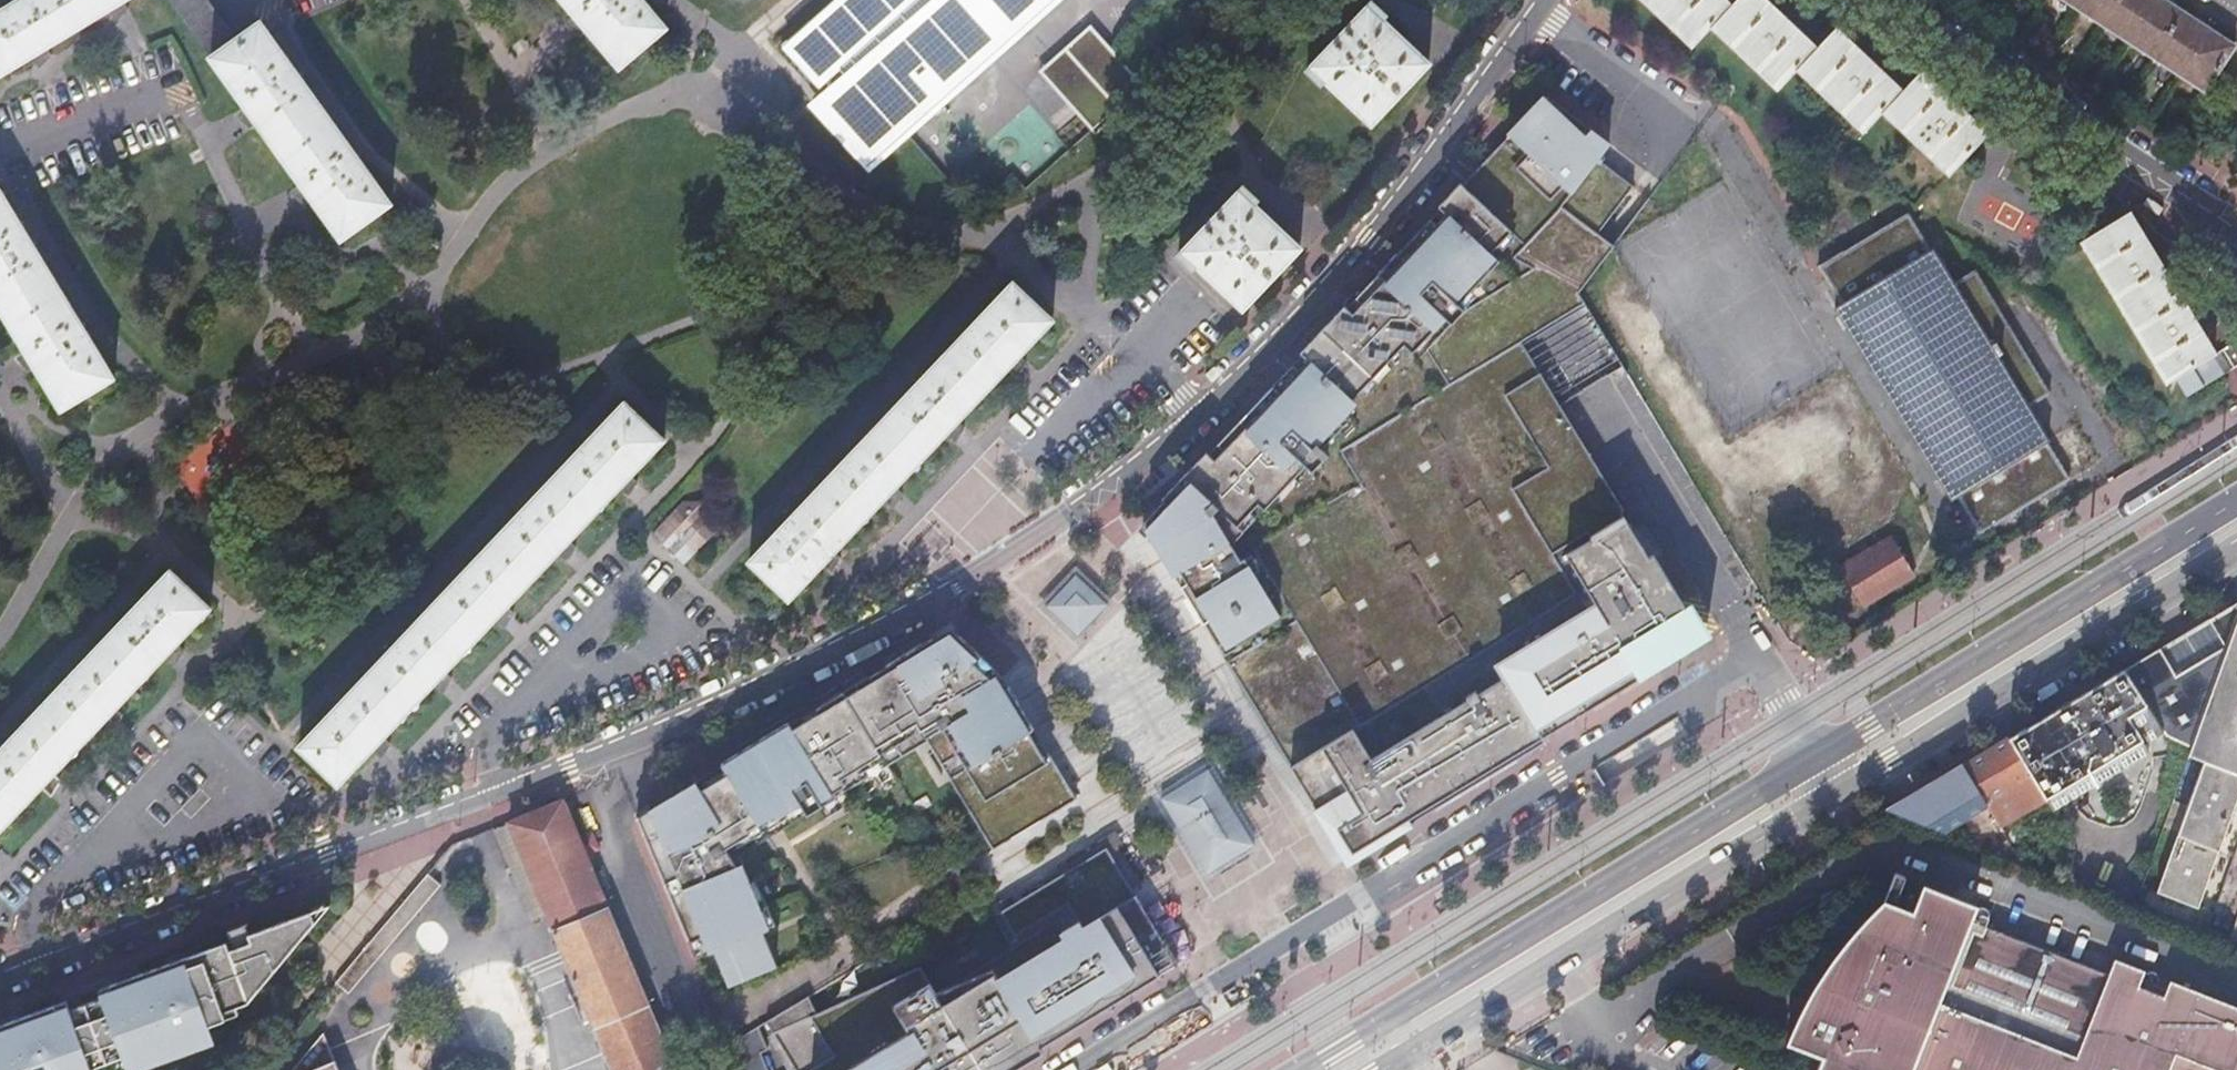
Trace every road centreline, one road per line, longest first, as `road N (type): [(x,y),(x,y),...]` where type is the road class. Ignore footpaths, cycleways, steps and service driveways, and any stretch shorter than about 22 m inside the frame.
road 1 (residential): [(0,972),(731,699),(1008,560),(1204,414),(1308,316),(1374,241),(1550,0)]
road 2 (residential): [(1814,760),(1757,663),(1071,1069)]
road 3 (primary): [(1814,760),(1308,1069)]
road 4 (primary): [(2236,502),(1814,760)]
road 5 (primary): [(1415,1046),(1829,792)]
road 6 (primary): [(1829,792),(2236,542)]
road 7 (residential): [(1889,0),(2236,228)]

